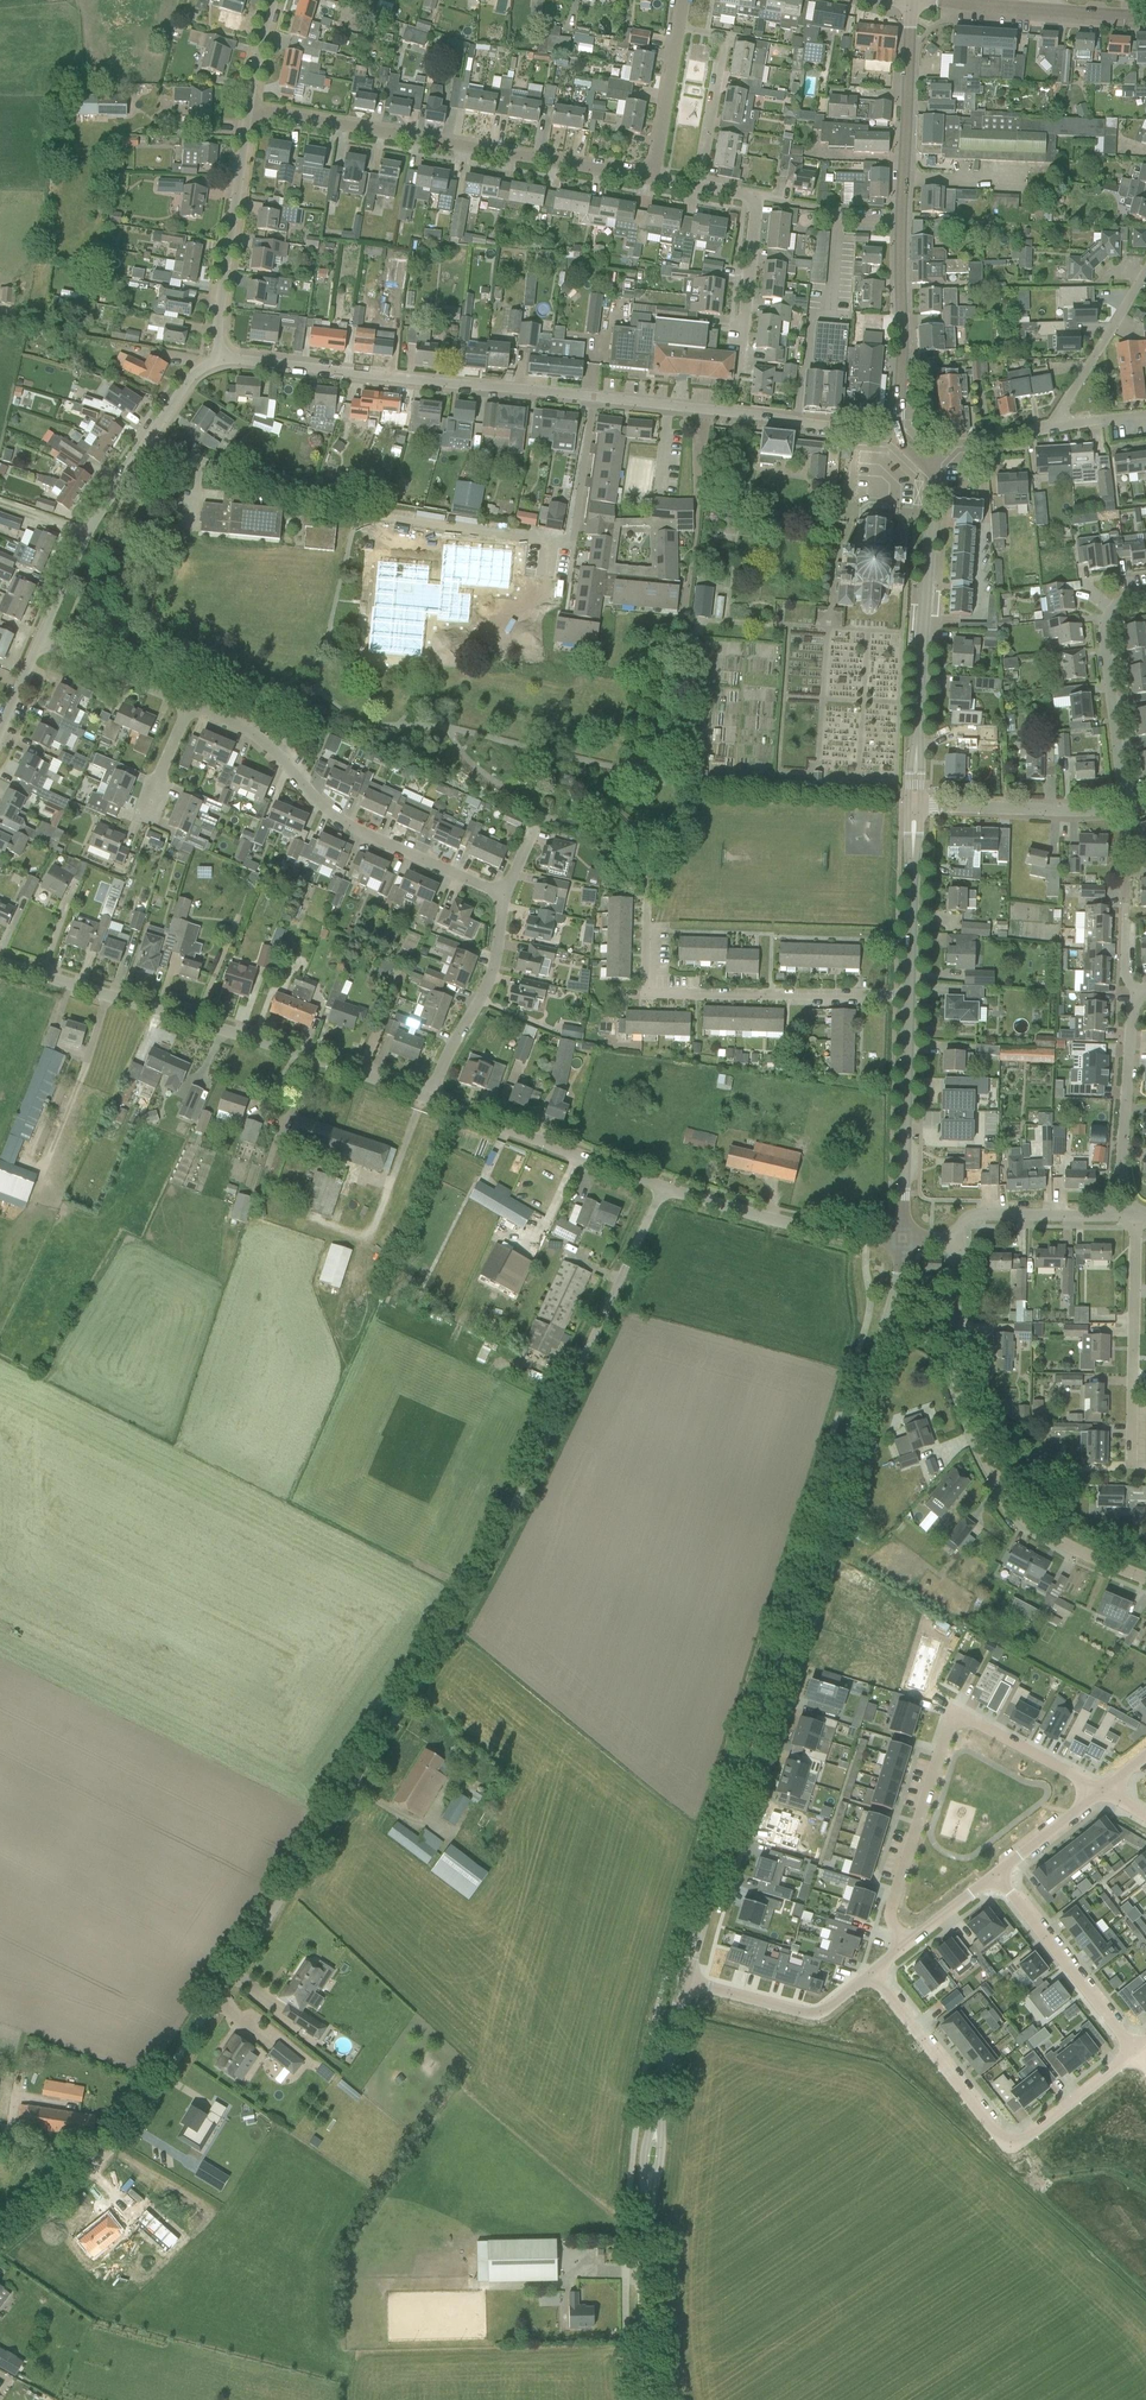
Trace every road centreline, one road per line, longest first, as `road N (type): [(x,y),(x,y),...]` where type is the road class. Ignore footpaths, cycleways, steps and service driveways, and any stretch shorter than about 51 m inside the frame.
road 1 (unclassified): [(0,2242),(133,2129),(318,1844),(476,1584),(614,1293)]
road 2 (residential): [(686,1980),(893,1308),(901,1241)]
road 3 (residential): [(145,442),(309,505),(562,544),(592,397)]
road 4 (residential): [(432,1104),(0,961)]
road 5 (residential): [(898,438),(910,1)]
road 6 (residential): [(1145,1577),(1060,1543),(999,1483),(956,1377),(953,1237)]
road 7 (residential): [(652,179),(246,112)]
road 8 (residential): [(1100,1791),(974,1721),(950,1721),(890,1908),(907,1946)]
road 9 (residential): [(1132,2052),(1009,2150),(874,1971)]
road 10 (residential): [(592,397),(224,360)]
road 11 (residential): [(189,708),(248,731),(338,820),(501,895)]
road 12 (residential): [(909,997),(644,994),(647,898)]
road 13 (residential): [(916,809),(932,479),(924,460)]
road 14 (residential): [(898,438),(592,397)]
road 15 (residential): [(224,360),(212,304),(246,112)]
road 16 (residential): [(1133,1467),(1135,1217)]
road 17 (residential): [(664,1188),(432,1104)]
road 18 (residential): [(901,1241),(909,997)]
road 19 (residential): [(901,1241),(819,1232),(664,1188)]
road 20 (residential): [(1125,807),(1102,618),(1120,602),(1145,598)]
road 21 (residential): [(736,381),(756,212),(744,194),(700,187)]
road 22 (tertiary): [(1145,16),(910,1)]
road 23 (residential): [(35,646),(145,442)]
road 24 (residential): [(1132,2052),(997,1871)]
road 25 (residential): [(1135,1217),(1127,1169),(1136,994)]
road 26 (residential): [(432,1104),(489,988),(501,895)]
road 27 (residential): [(916,809),(1057,814),(1125,807)]
road 28 (residential): [(874,1971),(813,2013),(686,1980)]
road 29 (residential): [(700,187),(727,36),(679,28)]
road 30 (unclassified): [(651,2399),(649,2197)]
road 31 (residential): [(953,1237),(986,1213),(1135,1217)]
road 32 (residential): [(1136,994),(1126,975),(1125,807)]
road 33 (residential): [(909,997),(916,809)]
road 34 (residential): [(1055,422),(1145,266)]
road 35 (residential): [(35,646),(189,708)]
road 36 (residential): [(652,179),(679,28)]
road 37 (unclassified): [(656,2120),(686,1980)]
road 38 (residential): [(924,460),(955,444),(1055,422)]
road 39 (residential): [(1100,1791),(997,1871)]

